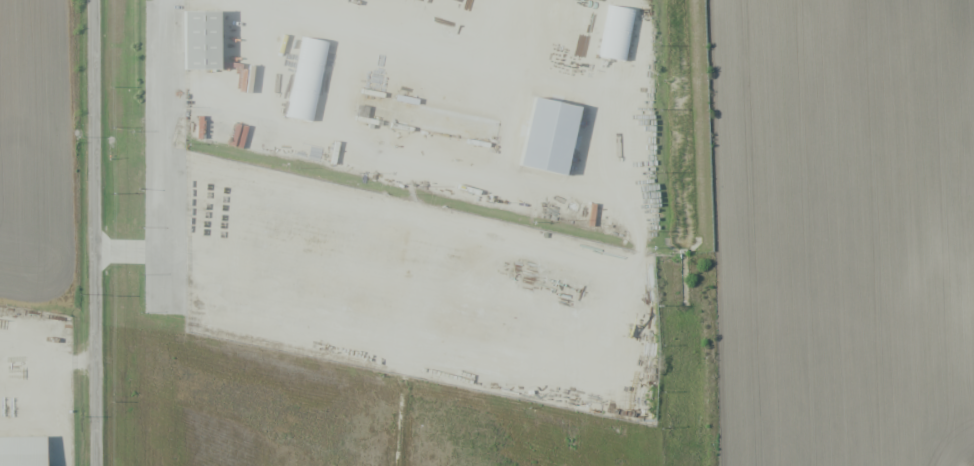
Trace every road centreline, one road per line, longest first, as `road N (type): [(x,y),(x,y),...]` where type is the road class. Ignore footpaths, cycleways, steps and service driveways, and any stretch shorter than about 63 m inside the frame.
road 1 (tertiary): [(100,465),(98,0)]

